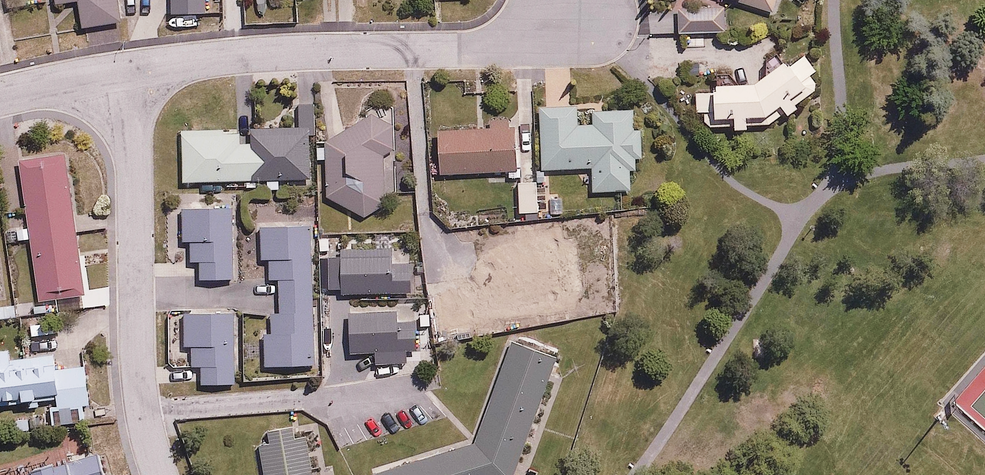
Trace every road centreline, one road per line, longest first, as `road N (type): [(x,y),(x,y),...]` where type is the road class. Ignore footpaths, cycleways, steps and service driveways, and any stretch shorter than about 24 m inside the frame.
road 1 (residential): [(126,74),(238,55),(512,45),(578,10)]
road 2 (residential): [(126,74),(135,366),(162,474)]
road 3 (residential): [(0,101),(126,74)]

